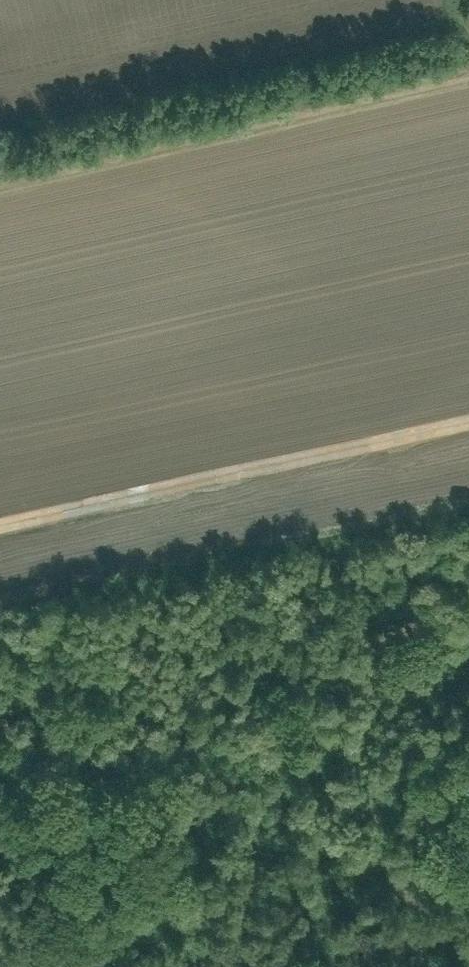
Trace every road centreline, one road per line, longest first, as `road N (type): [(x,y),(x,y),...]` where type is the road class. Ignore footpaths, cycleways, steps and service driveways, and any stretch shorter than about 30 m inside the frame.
road 1 (track): [(0,727),(468,608)]

